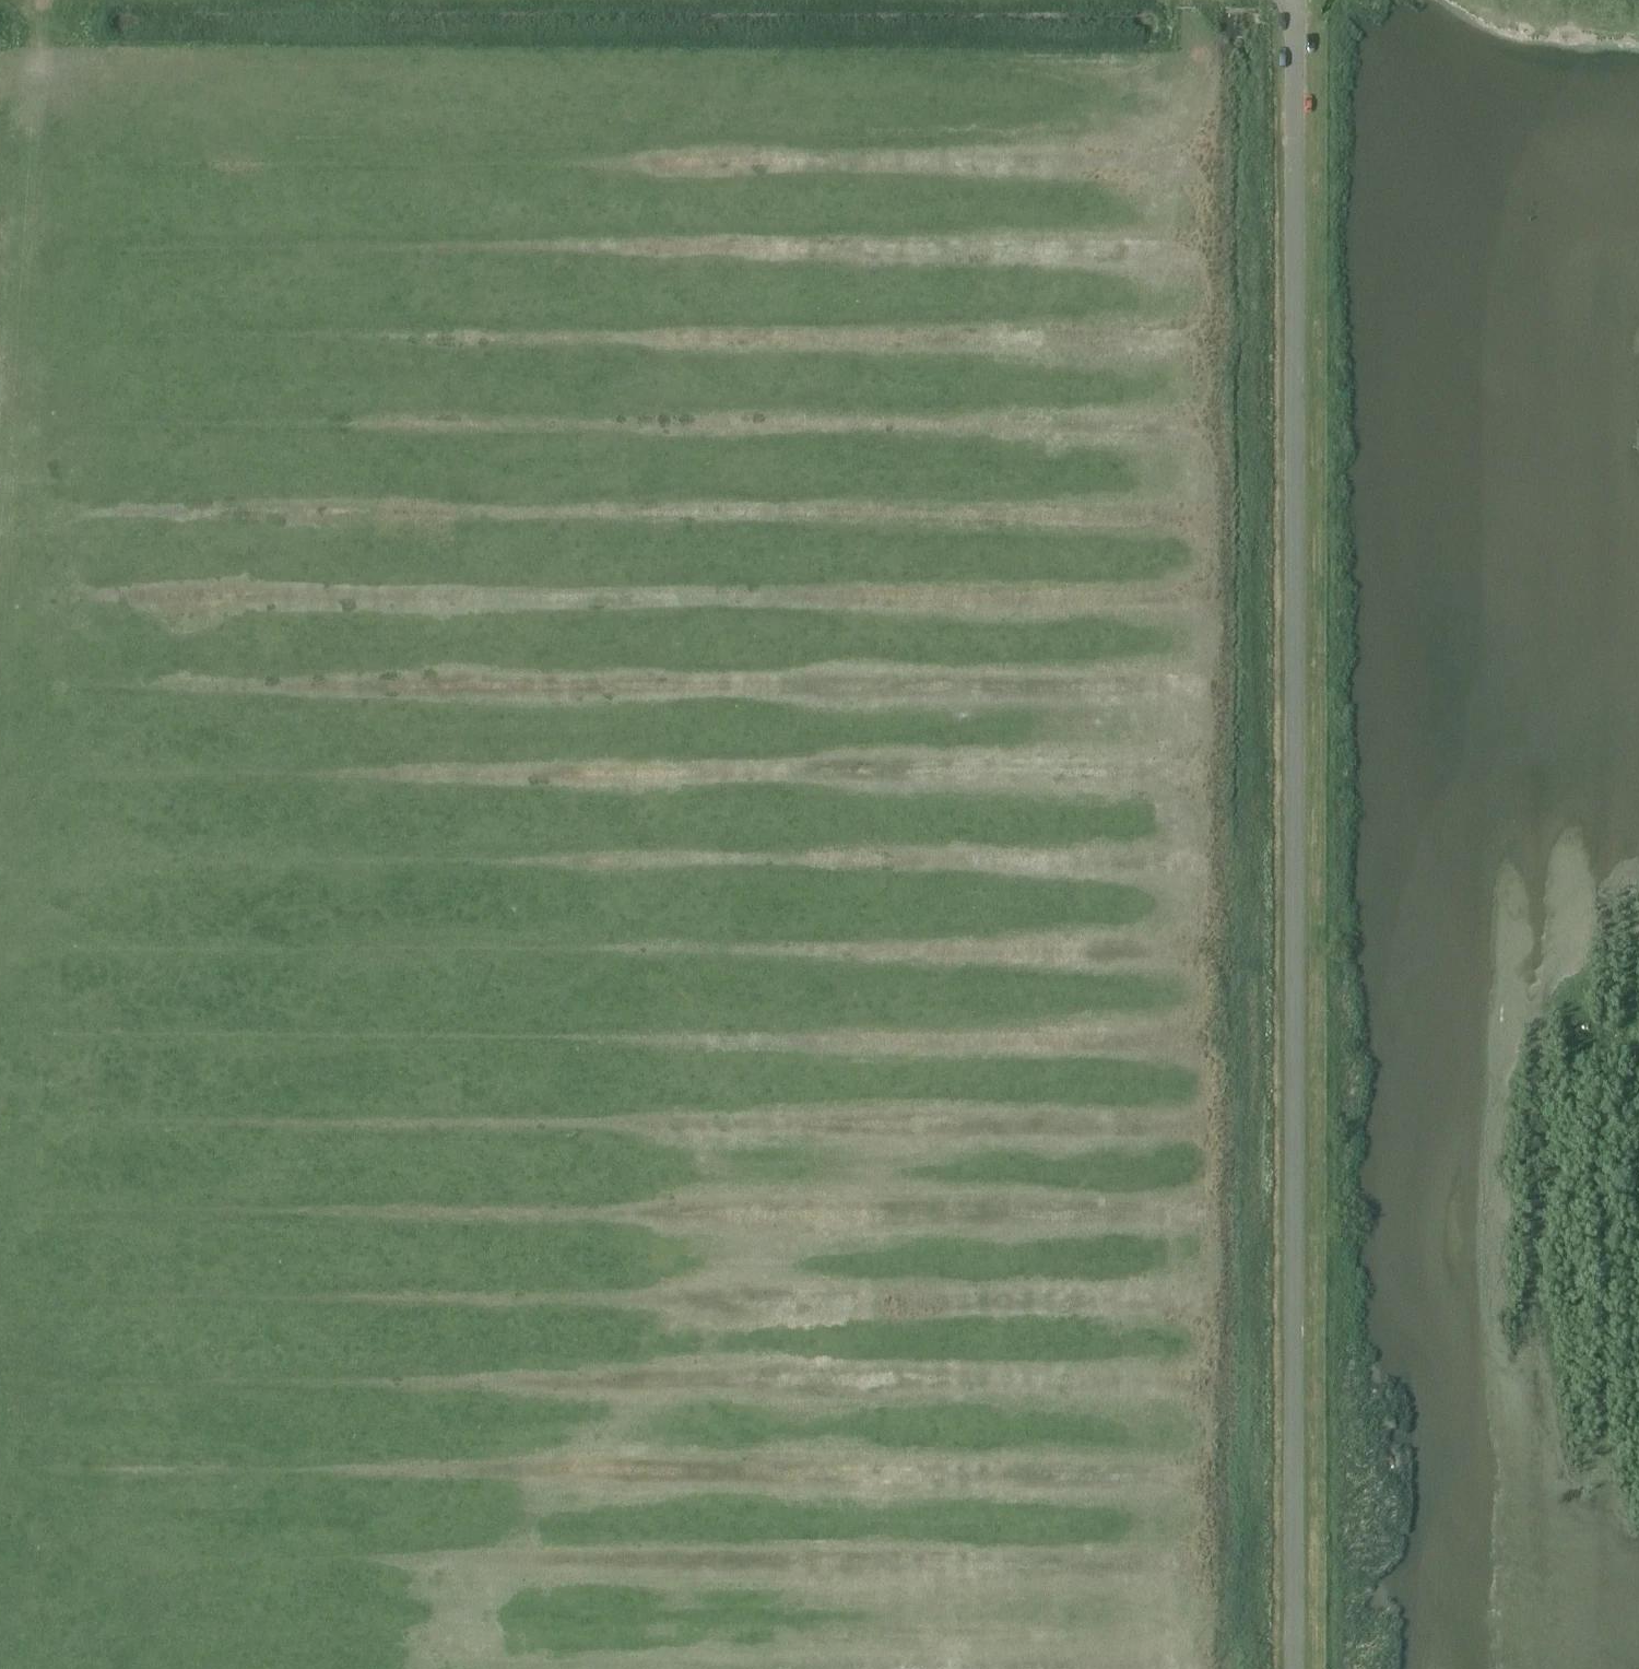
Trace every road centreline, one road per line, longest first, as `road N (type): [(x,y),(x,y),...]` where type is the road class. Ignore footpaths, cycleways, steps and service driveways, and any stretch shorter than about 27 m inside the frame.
road 1 (unclassified): [(1295,1668),(1295,0)]

